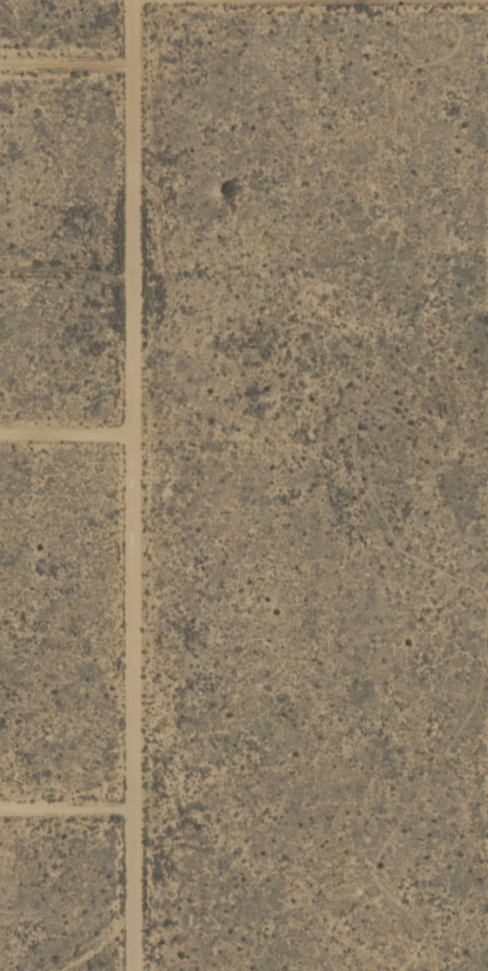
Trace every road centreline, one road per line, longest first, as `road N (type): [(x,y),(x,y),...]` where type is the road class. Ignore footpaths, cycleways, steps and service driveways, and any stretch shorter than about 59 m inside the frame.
road 1 (tertiary): [(133,970),(134,65)]
road 2 (residential): [(0,65),(134,65)]
road 3 (residential): [(133,808),(0,808)]
road 4 (residential): [(0,432),(130,432)]

